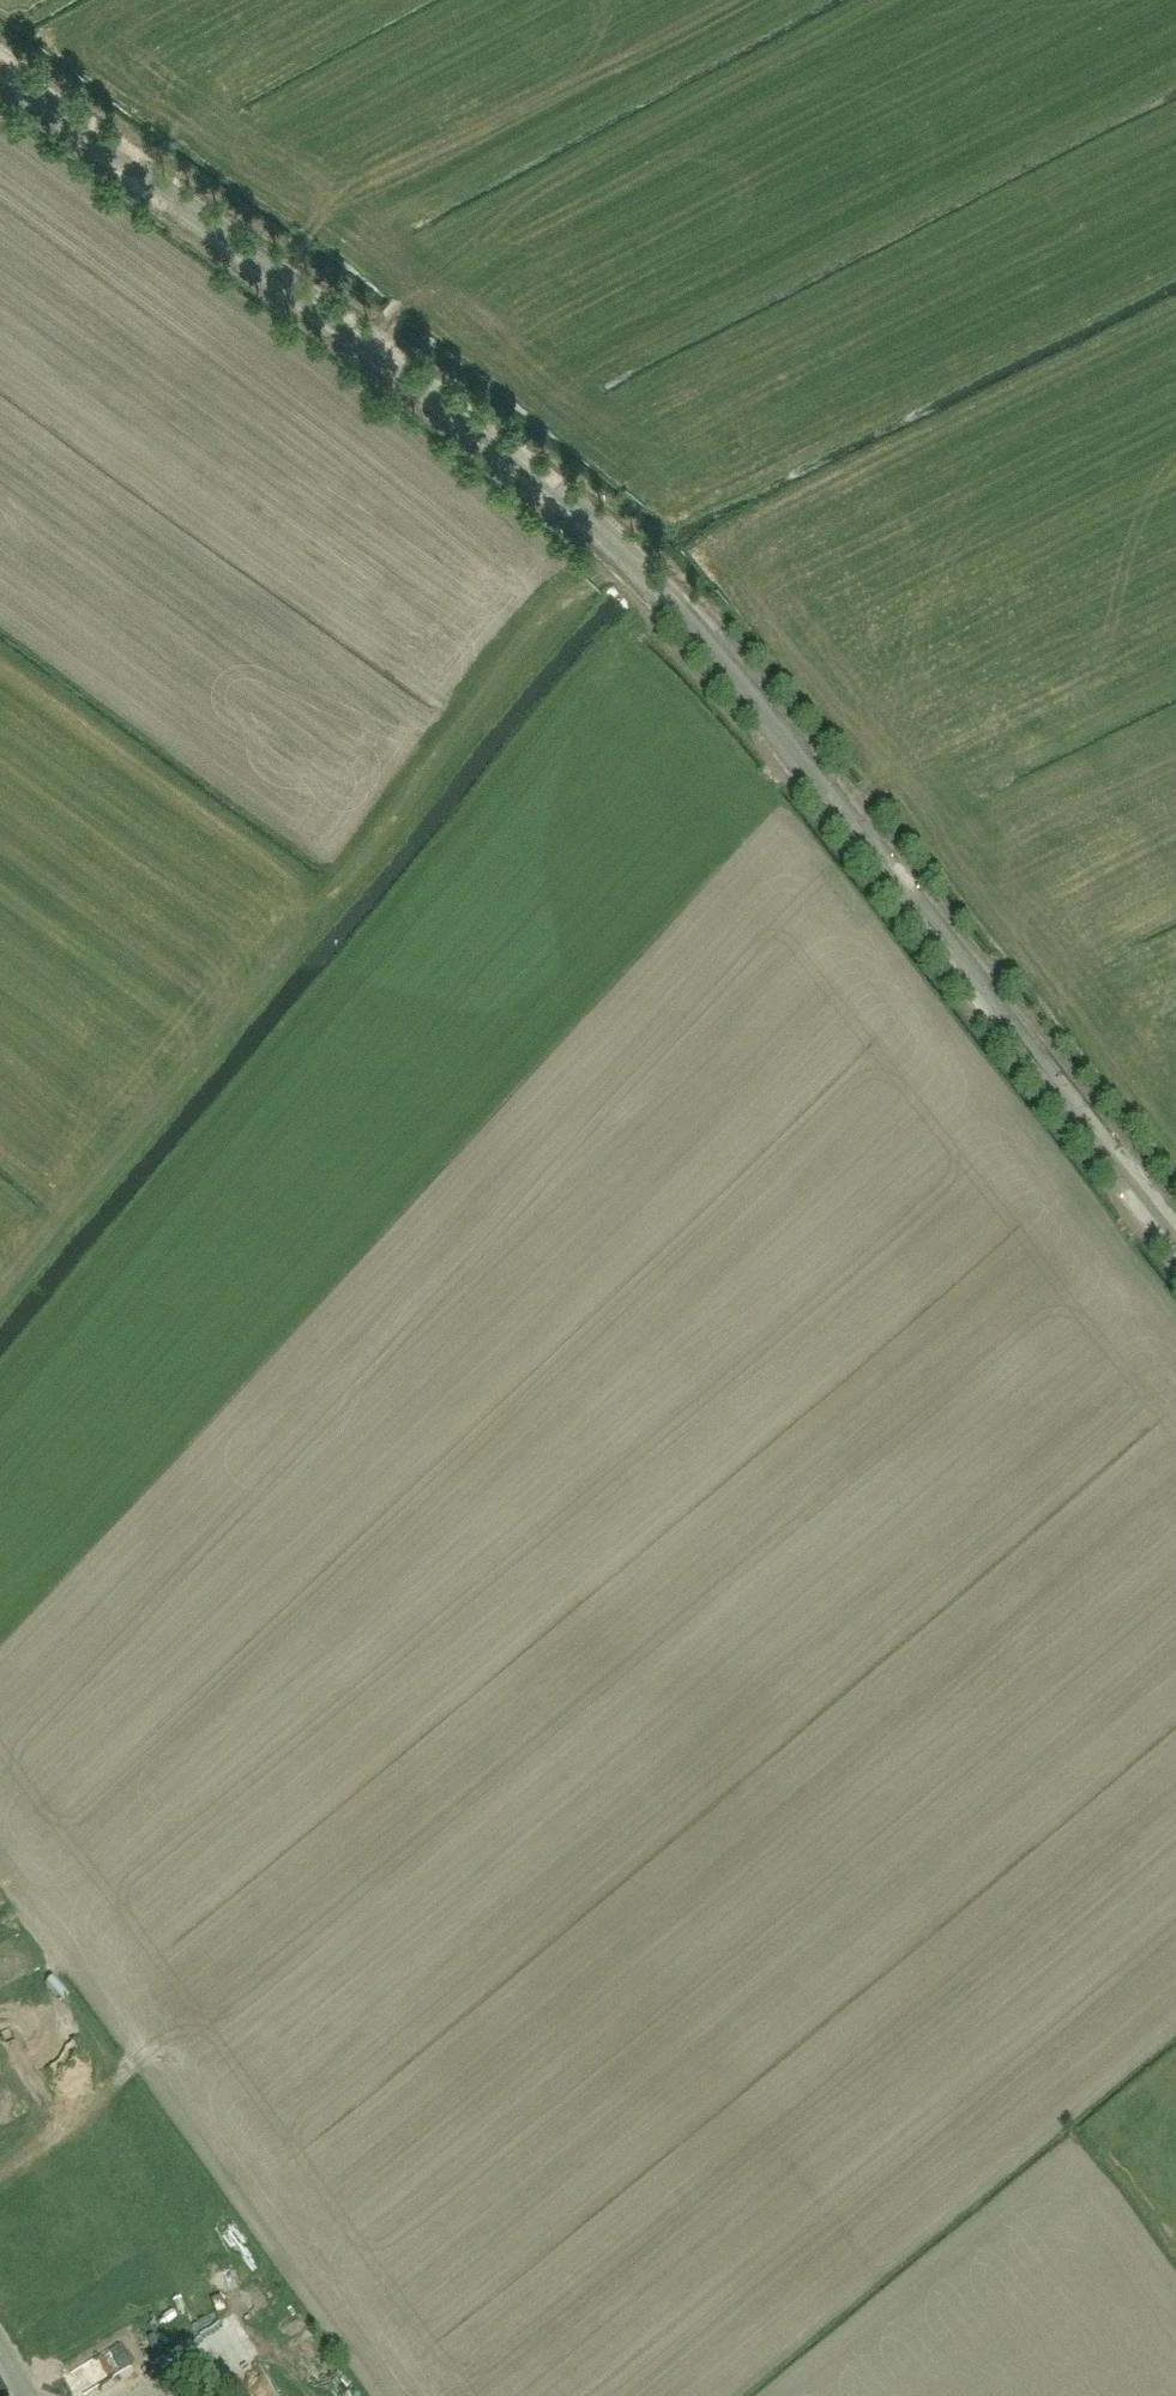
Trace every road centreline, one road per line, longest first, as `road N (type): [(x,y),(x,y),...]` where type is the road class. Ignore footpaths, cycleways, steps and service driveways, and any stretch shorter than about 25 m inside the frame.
road 1 (tertiary): [(1175,1244),(740,683),(656,590),(448,412),(0,73)]

